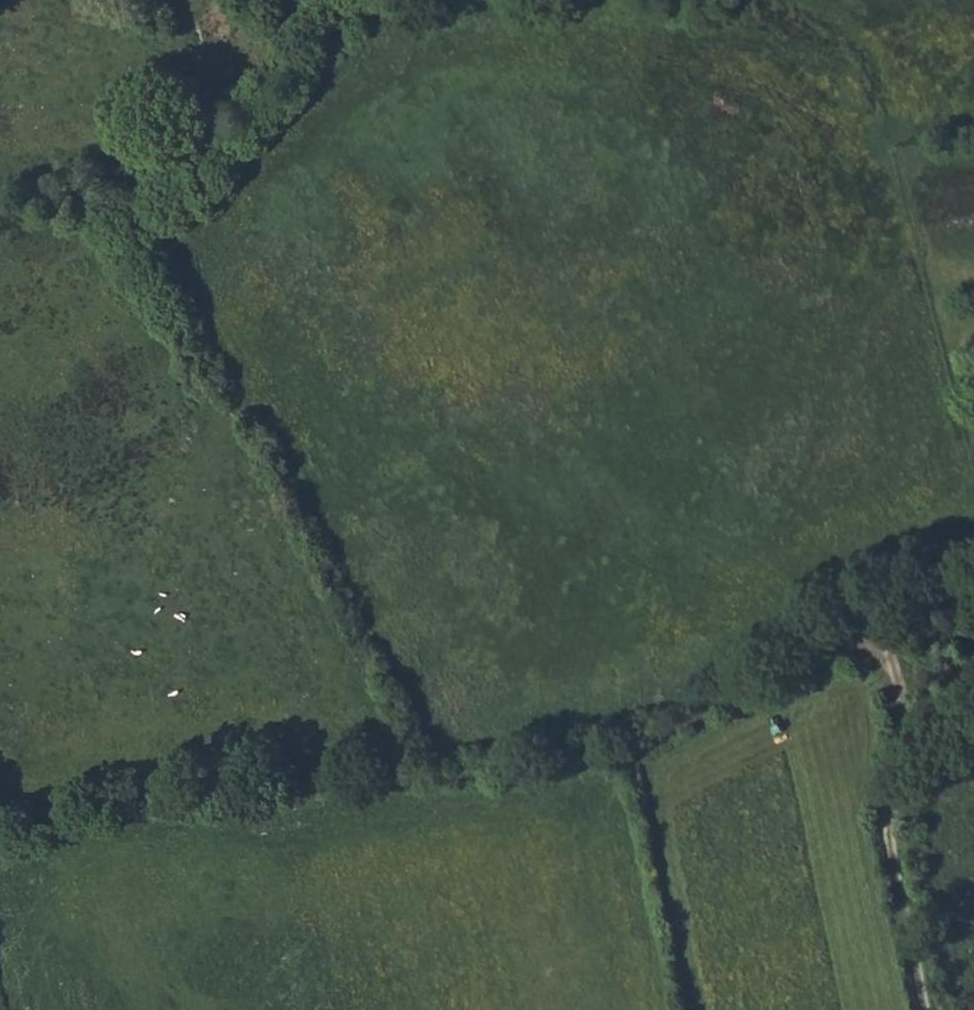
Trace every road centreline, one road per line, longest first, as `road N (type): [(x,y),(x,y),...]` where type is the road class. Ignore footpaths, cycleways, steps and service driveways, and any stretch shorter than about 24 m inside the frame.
road 1 (track): [(879,645),(856,639),(825,647),(676,726),(599,751),(408,774),(175,788),(0,836)]

